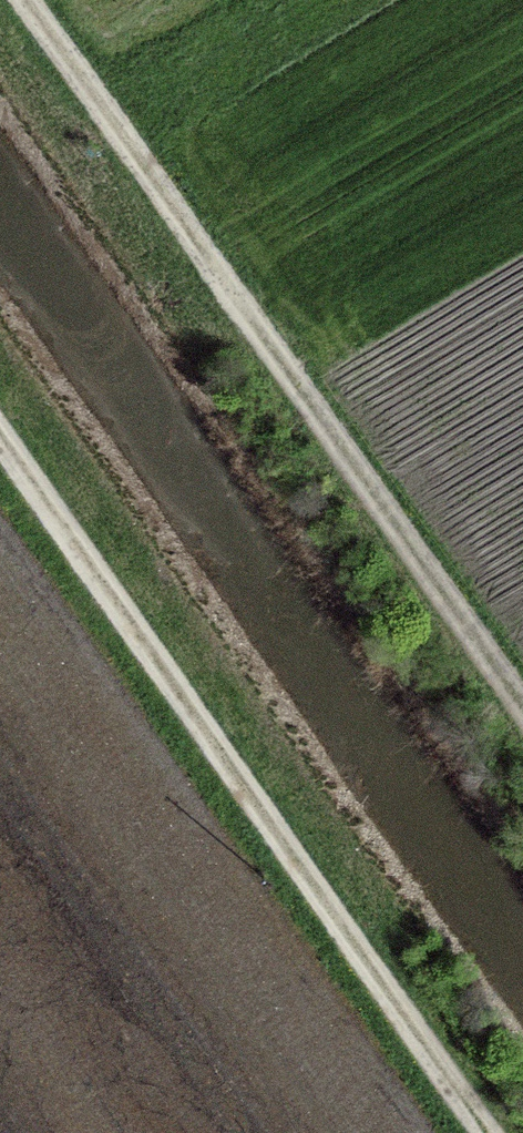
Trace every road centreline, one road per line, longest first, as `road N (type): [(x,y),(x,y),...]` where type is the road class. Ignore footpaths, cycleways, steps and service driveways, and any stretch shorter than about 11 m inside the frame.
road 1 (track): [(16,0),(522,727)]
road 2 (track): [(491,1132),(0,430)]

